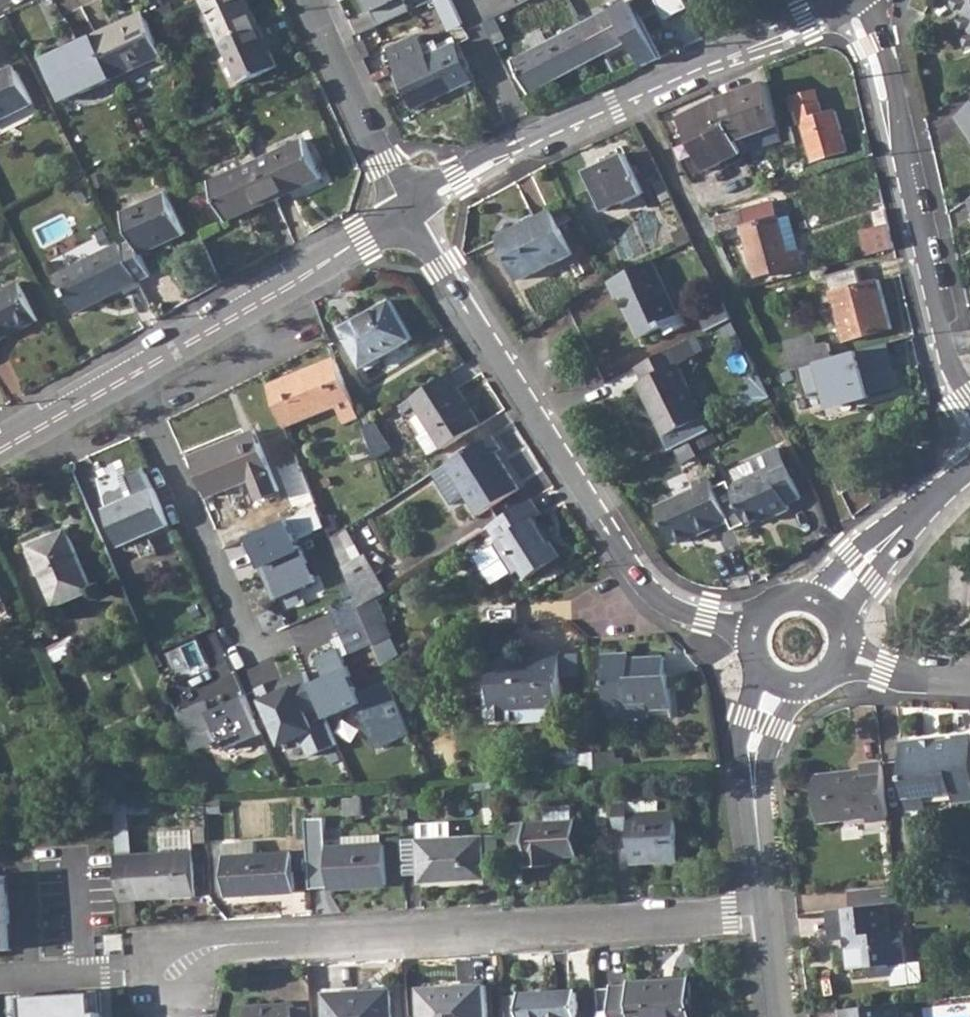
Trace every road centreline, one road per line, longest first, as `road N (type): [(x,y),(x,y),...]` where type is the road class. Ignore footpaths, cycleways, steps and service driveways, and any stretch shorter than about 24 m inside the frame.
road 1 (residential): [(768,910),(244,947),(208,938),(150,970)]
road 2 (residential): [(407,209),(631,569),(665,602),(754,639)]
road 3 (residential): [(844,0),(407,209)]
road 4 (residential): [(969,400),(958,385),(868,0)]
road 5 (residential): [(407,209),(280,294),(134,376)]
road 6 (residential): [(249,651),(134,376)]
road 7 (residential): [(407,209),(313,0)]
road 8 (residential): [(754,655),(742,714),(759,824)]
road 9 (residential): [(925,507),(795,603)]
road 10 (residential): [(134,376),(0,451)]
road 11 (residential): [(841,634),(851,605),(925,507)]
road 12 (residential): [(150,970),(0,980)]
road 13 (residential): [(759,824),(777,729),(802,692)]
road 14 (residential): [(840,664),(969,679)]

